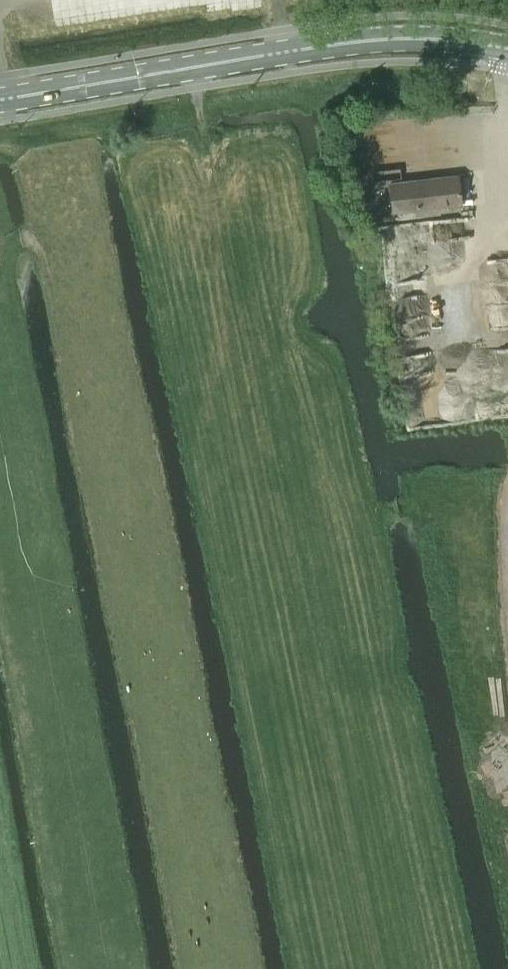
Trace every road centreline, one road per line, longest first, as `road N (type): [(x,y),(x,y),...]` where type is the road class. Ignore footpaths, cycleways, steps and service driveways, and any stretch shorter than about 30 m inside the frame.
road 1 (track): [(110,968),(0,319)]
road 2 (track): [(194,67),(290,598)]
road 3 (primary): [(0,98),(370,41),(435,39),(507,49)]
road 4 (track): [(0,247),(53,212),(23,156),(0,146)]

